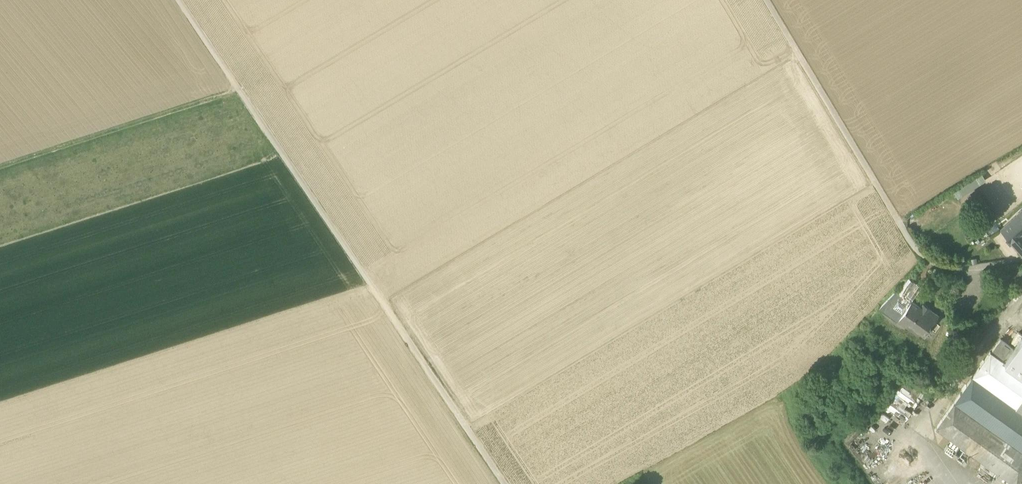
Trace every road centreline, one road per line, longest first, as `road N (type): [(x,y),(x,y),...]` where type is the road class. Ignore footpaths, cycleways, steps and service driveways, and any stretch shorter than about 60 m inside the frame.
road 1 (track): [(178,0),(505,483)]
road 2 (track): [(913,246),(766,0)]
road 3 (track): [(0,166),(239,90)]

